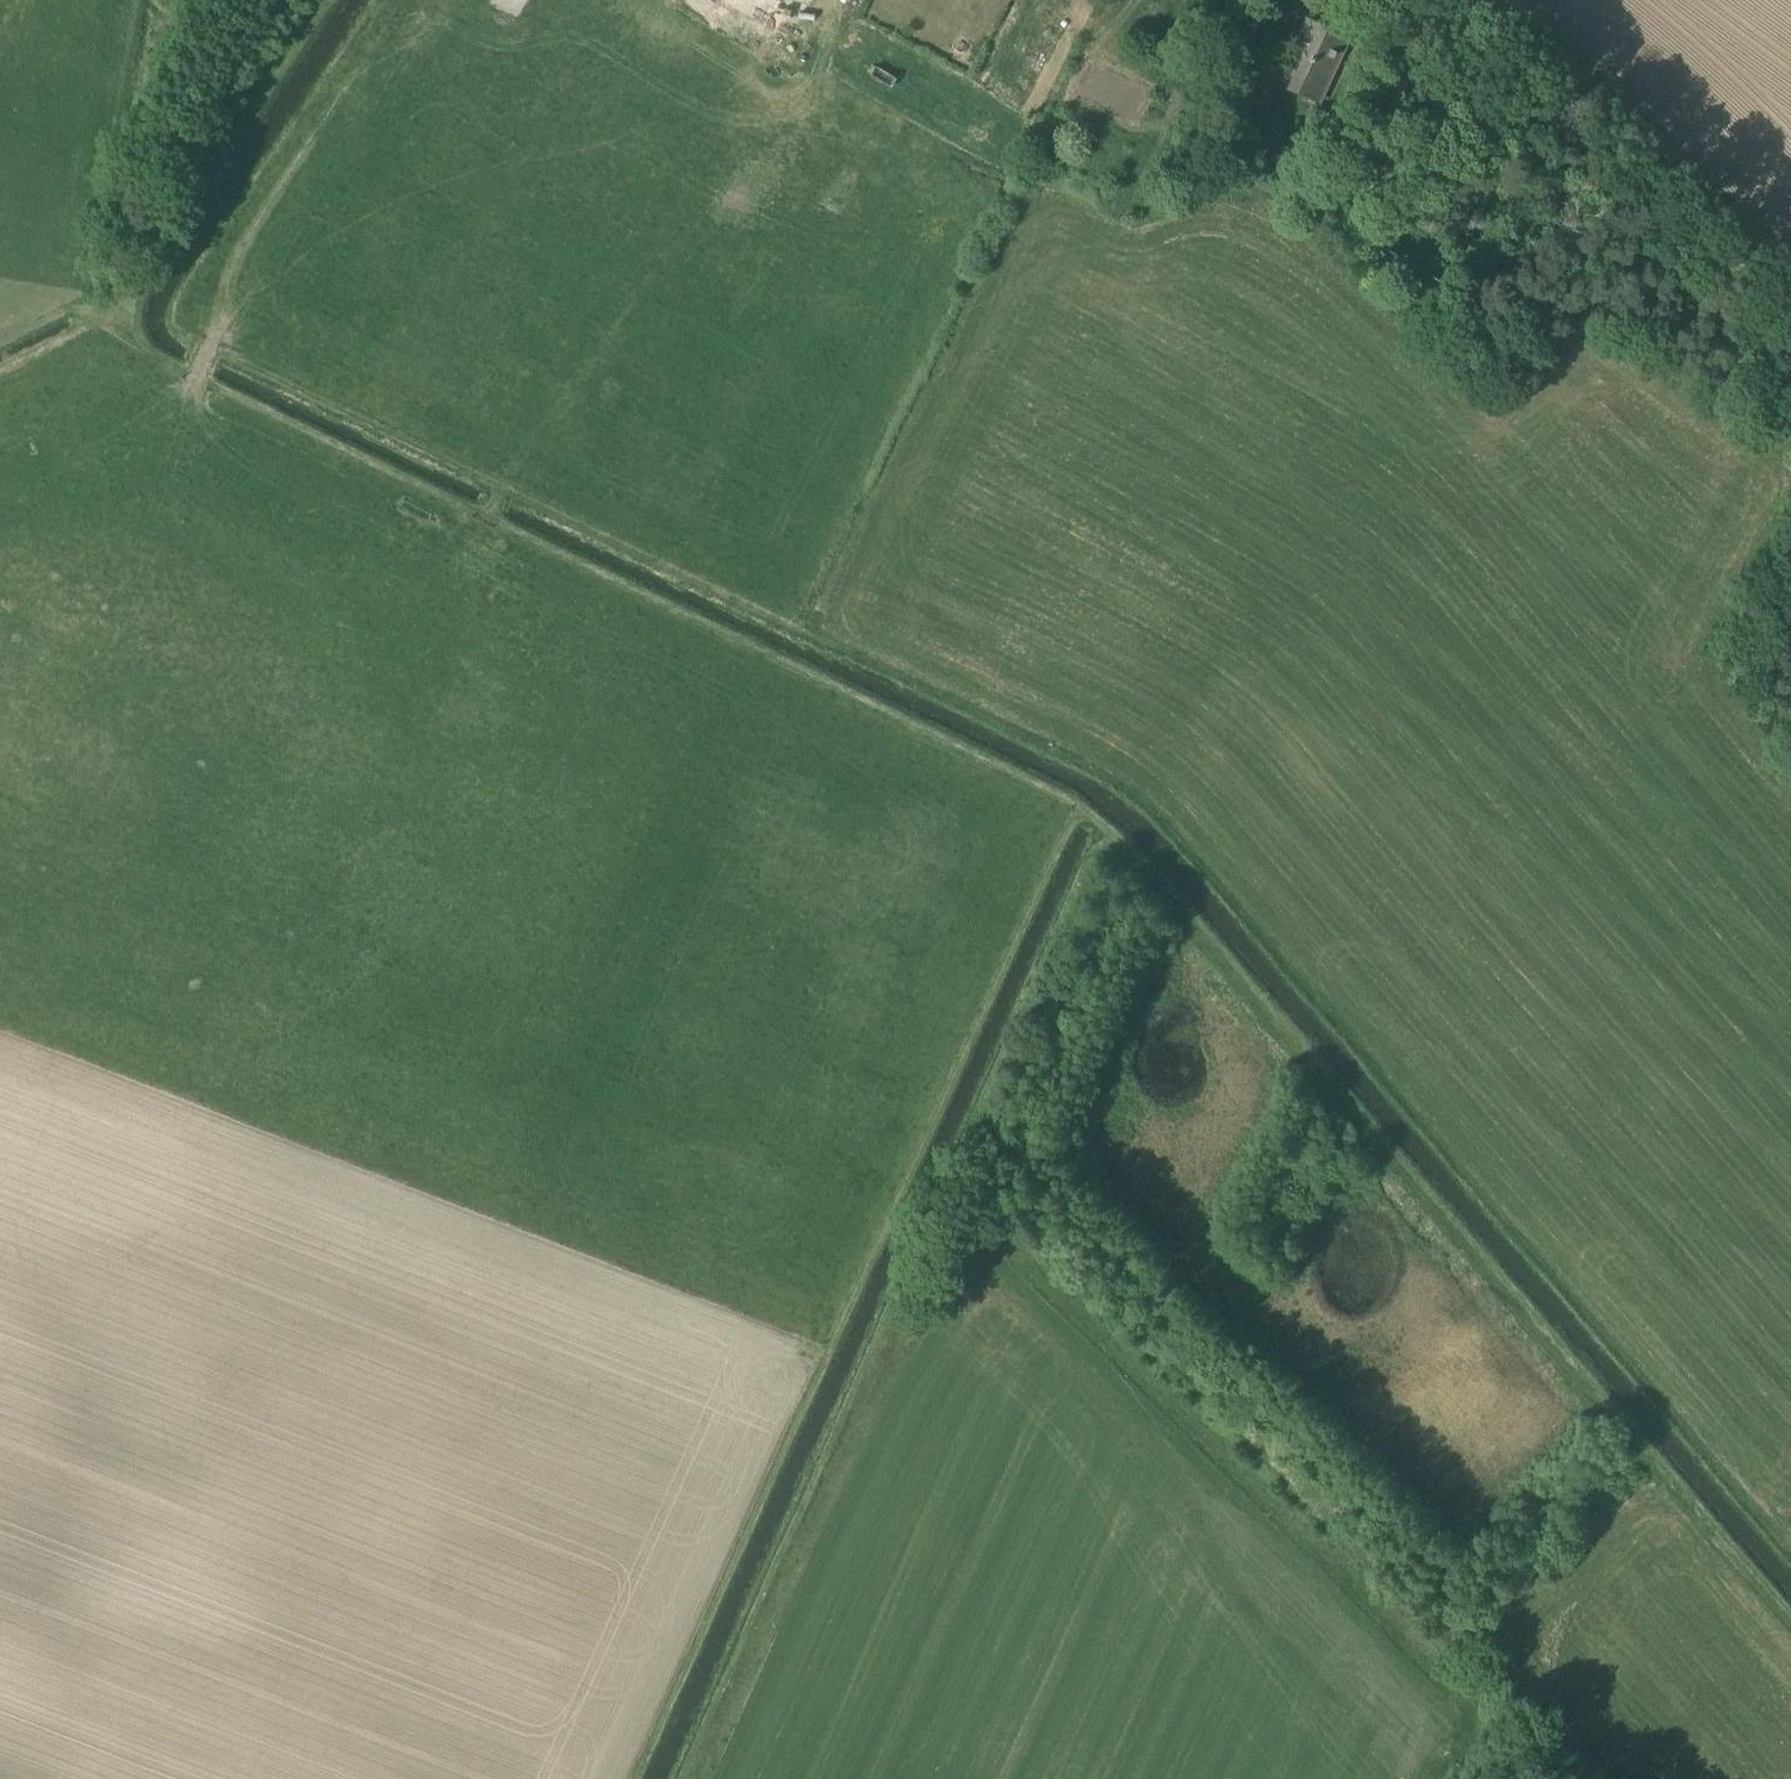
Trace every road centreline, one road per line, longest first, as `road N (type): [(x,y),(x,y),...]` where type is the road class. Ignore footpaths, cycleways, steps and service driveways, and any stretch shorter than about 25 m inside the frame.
road 1 (track): [(194,387),(1068,798),(1131,856),(1790,1624)]
road 2 (track): [(194,387),(236,247),(429,0)]
road 3 (track): [(322,0),(141,279),(135,318),(75,307)]
road 4 (track): [(1790,310),(1469,44)]

